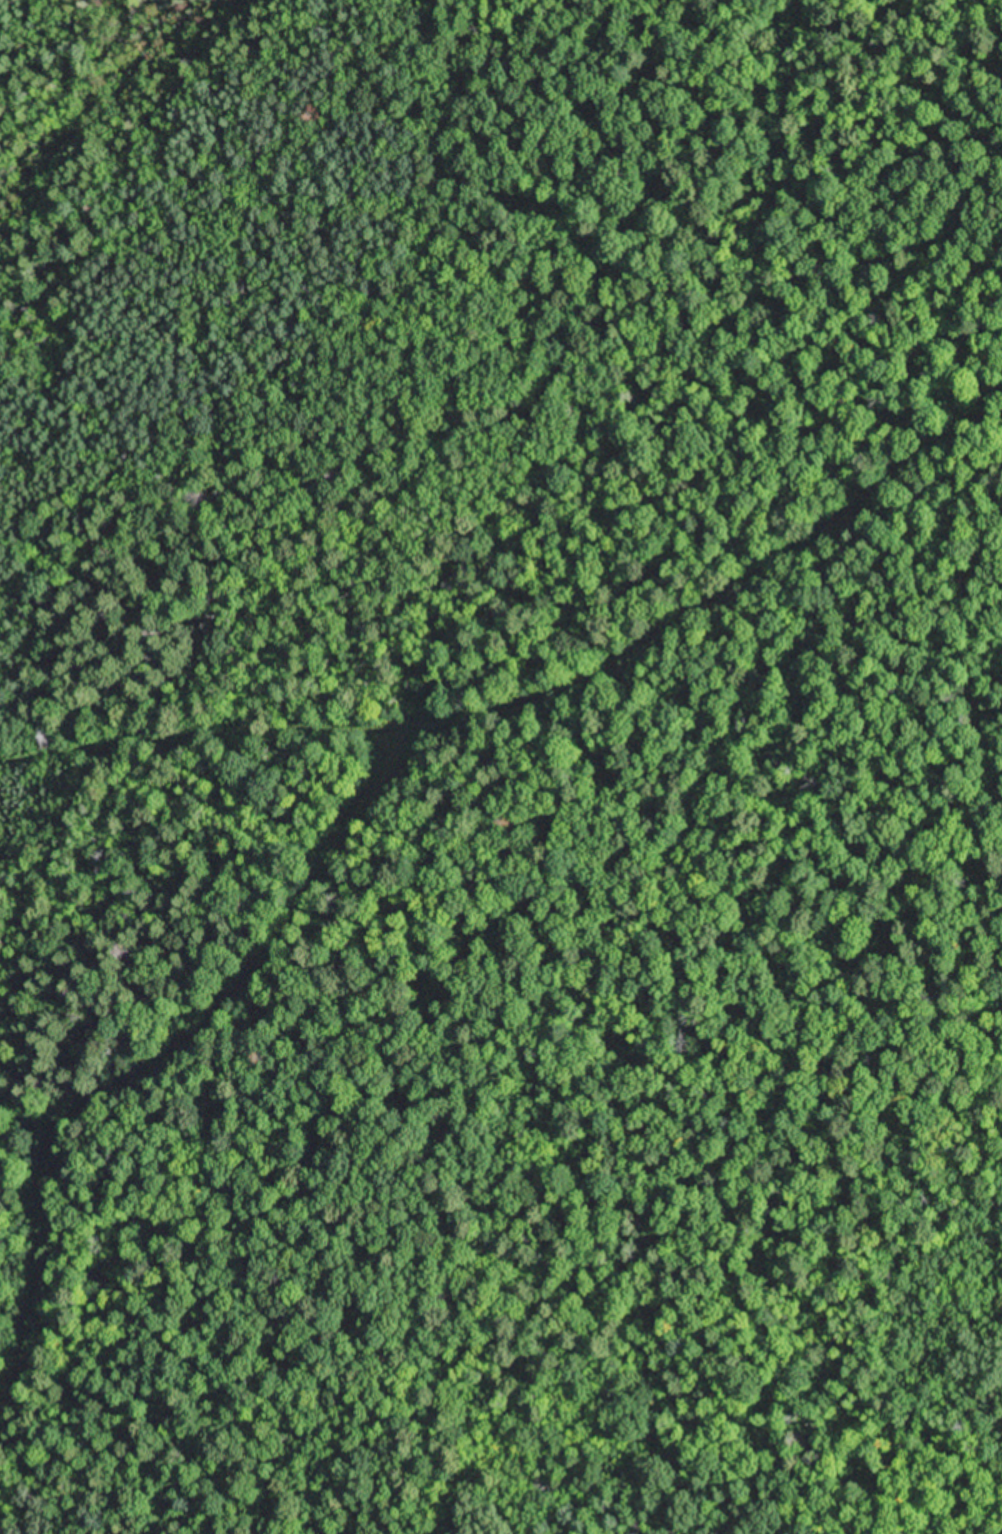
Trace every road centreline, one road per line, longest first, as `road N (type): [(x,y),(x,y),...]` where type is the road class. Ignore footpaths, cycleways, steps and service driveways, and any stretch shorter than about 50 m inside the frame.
road 1 (residential): [(0,769),(172,735),(477,711),(654,631),(1001,380)]

